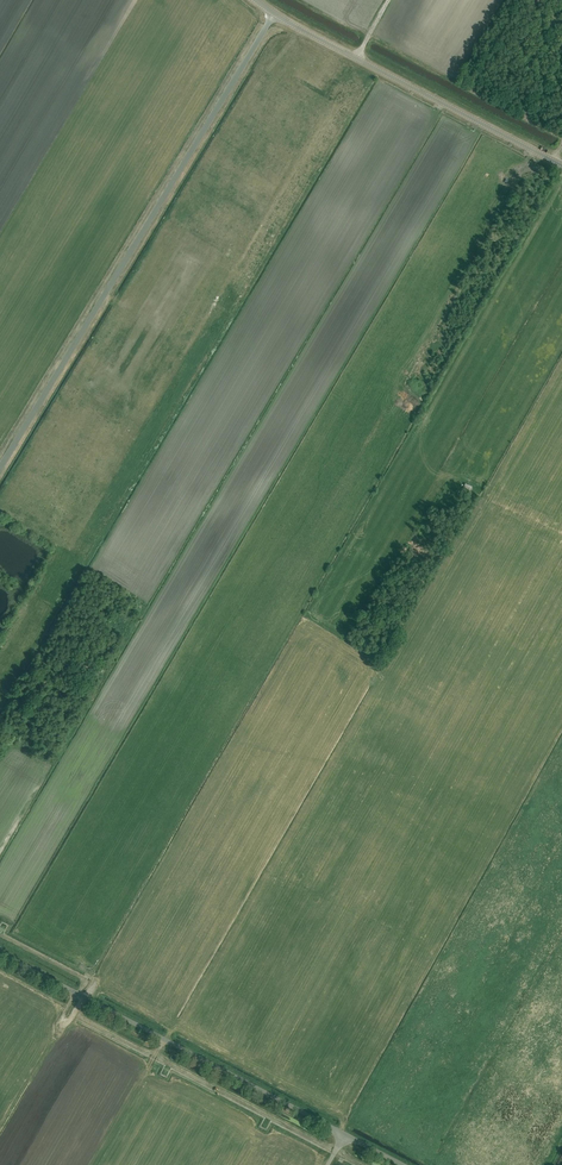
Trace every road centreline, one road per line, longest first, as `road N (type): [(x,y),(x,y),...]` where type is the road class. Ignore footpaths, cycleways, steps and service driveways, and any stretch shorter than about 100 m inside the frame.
road 1 (unclassified): [(275,14),(0,468)]
road 2 (unclassified): [(345,1134),(0,953)]
road 3 (unclassified): [(561,165),(275,14)]
road 4 (track): [(561,134),(481,91),(522,0)]

